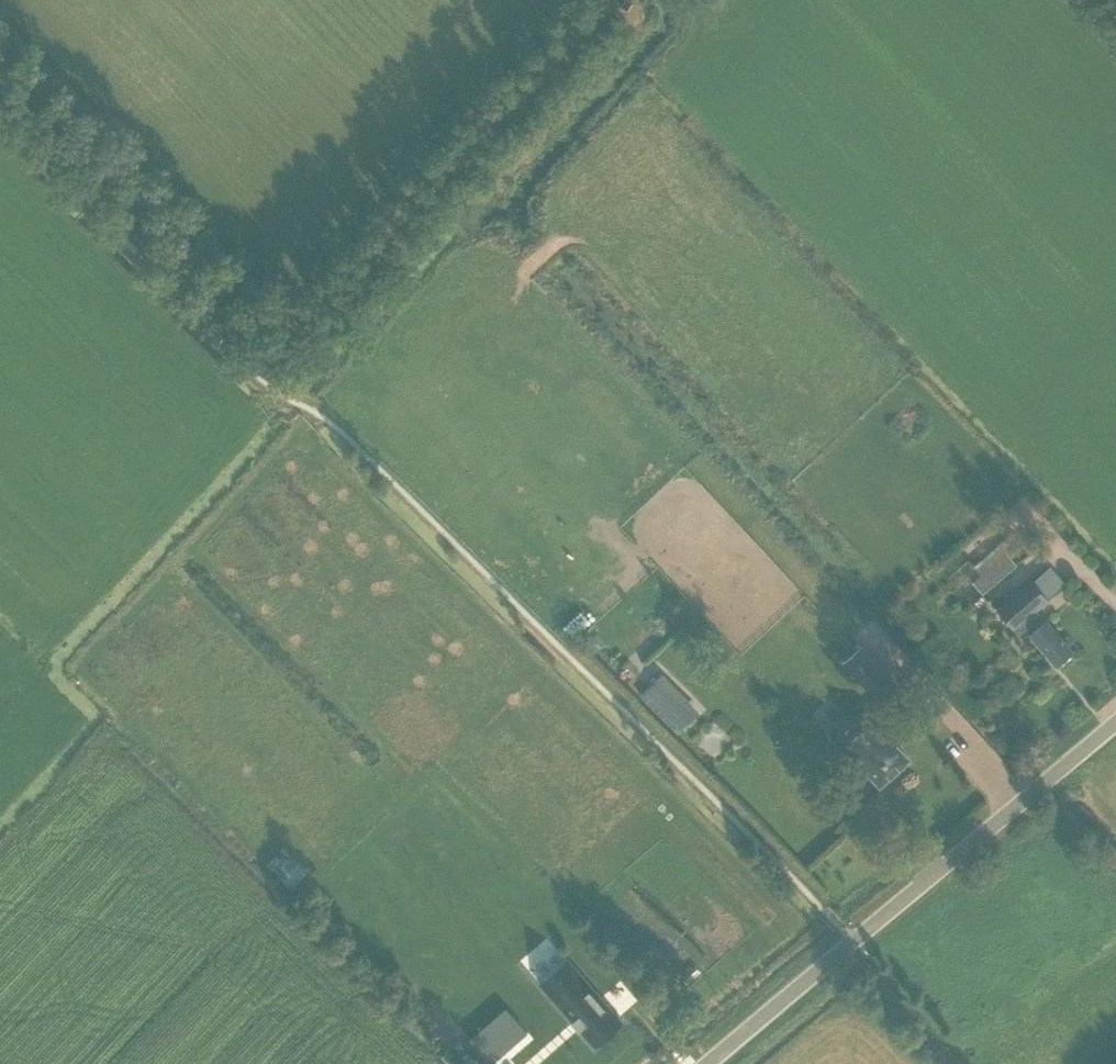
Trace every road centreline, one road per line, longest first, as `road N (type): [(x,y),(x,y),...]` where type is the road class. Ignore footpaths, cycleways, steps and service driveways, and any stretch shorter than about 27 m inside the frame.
road 1 (unclassified): [(706,1063),(1115,720)]

